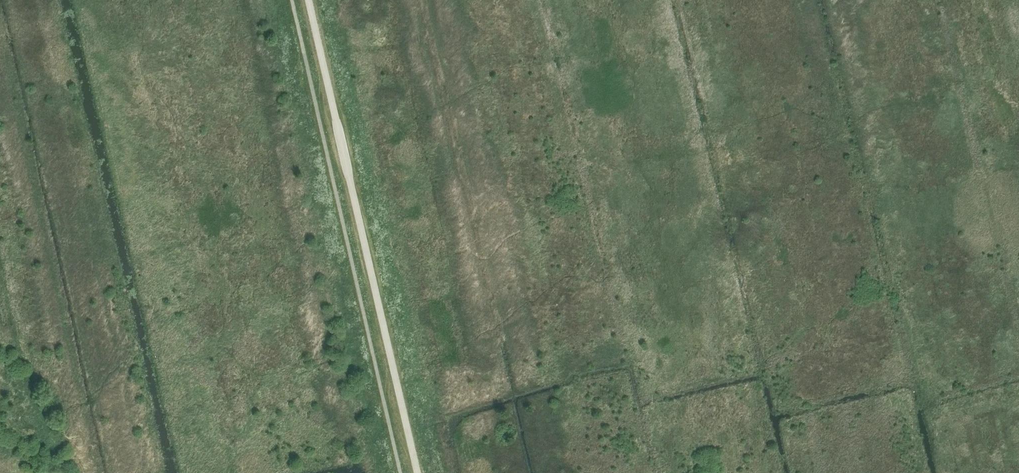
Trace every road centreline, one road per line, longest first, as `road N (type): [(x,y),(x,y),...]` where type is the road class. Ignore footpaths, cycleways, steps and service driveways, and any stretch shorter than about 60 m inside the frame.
road 1 (tertiary): [(309,0),(418,472)]

